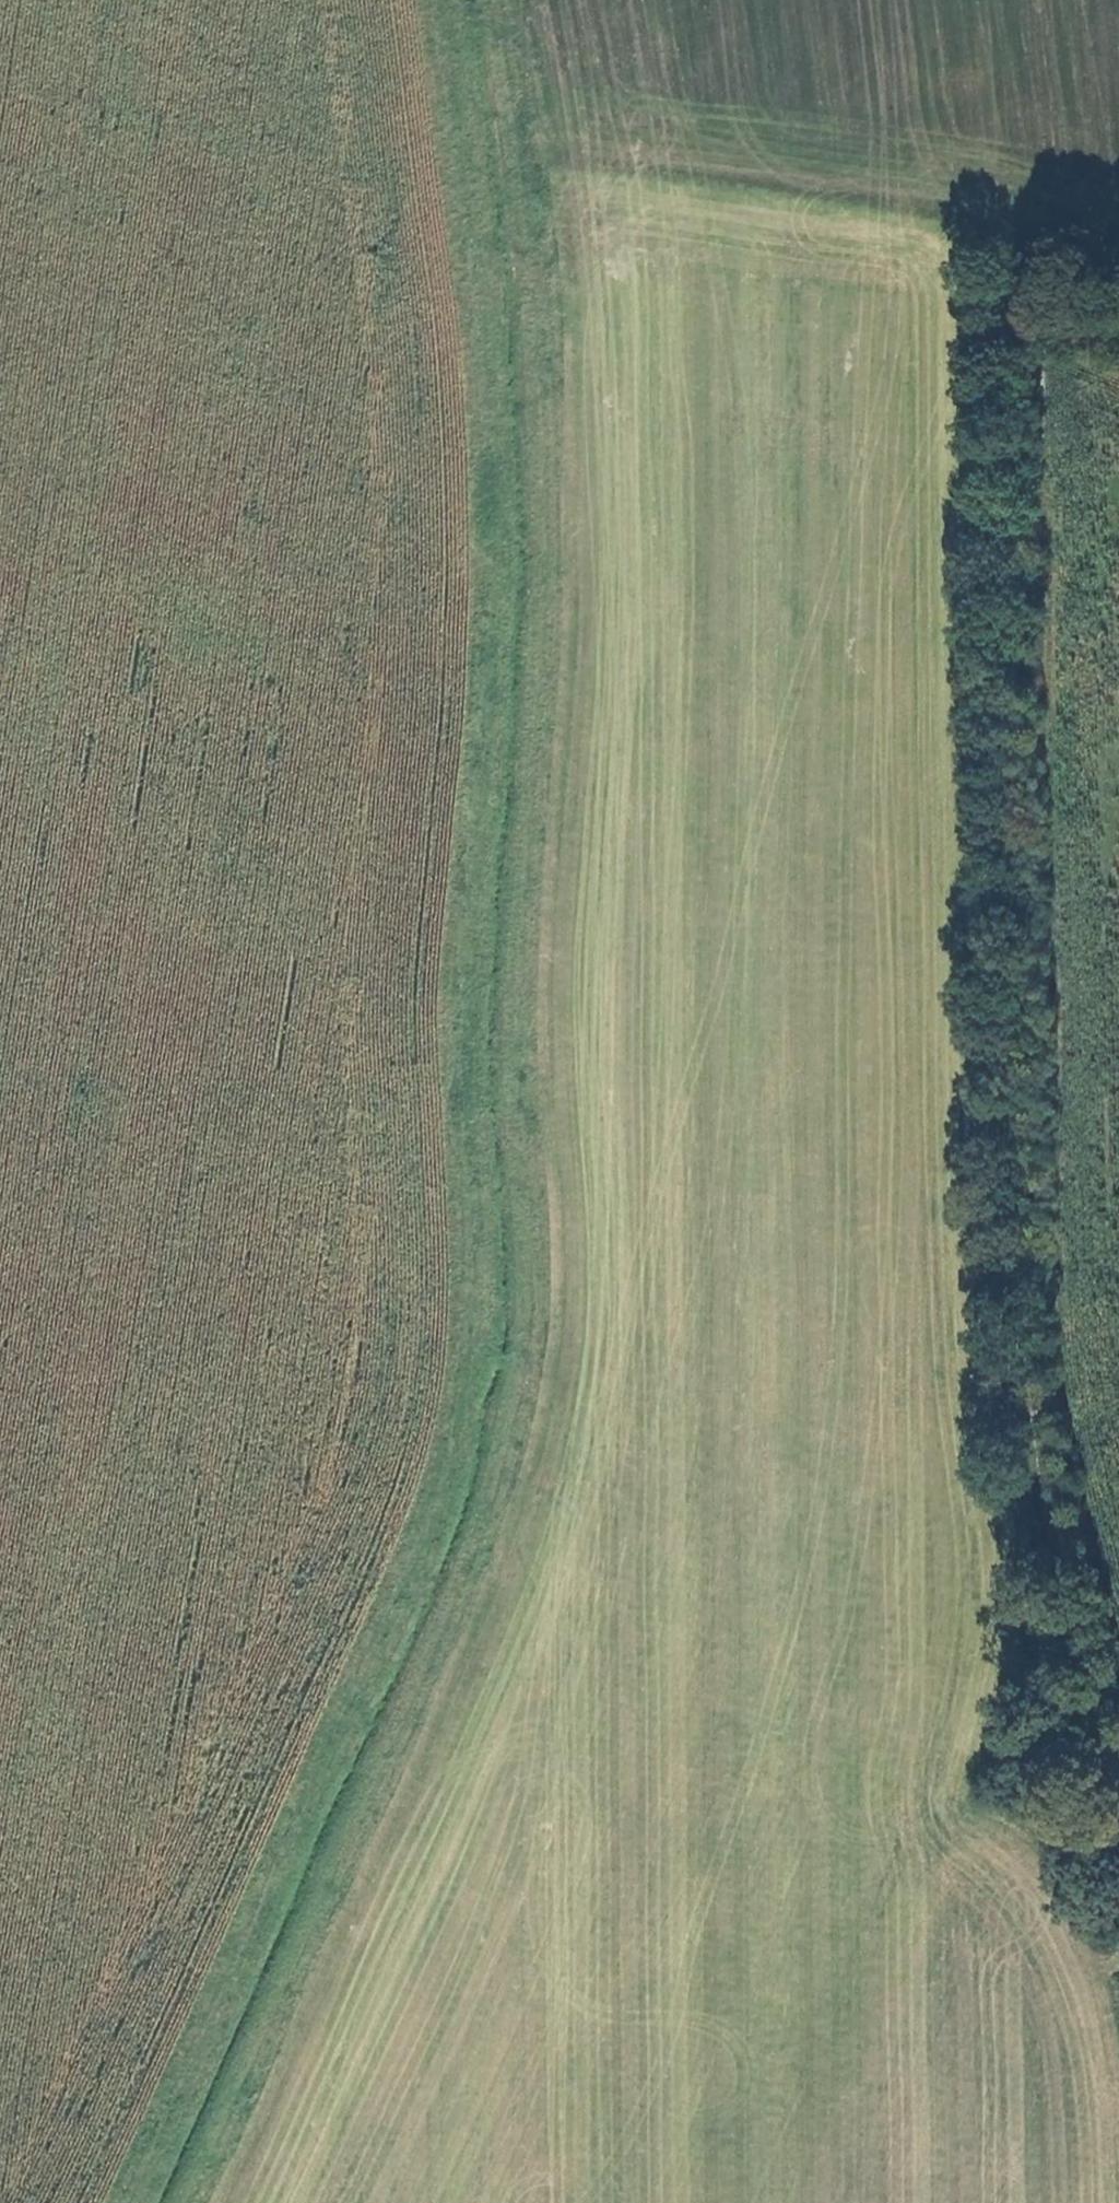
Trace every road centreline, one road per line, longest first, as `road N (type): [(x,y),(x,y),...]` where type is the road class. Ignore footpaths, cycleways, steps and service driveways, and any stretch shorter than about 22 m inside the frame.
road 1 (track): [(1118,1882),(1043,1489),(1014,335),(1024,309),(1118,331)]

